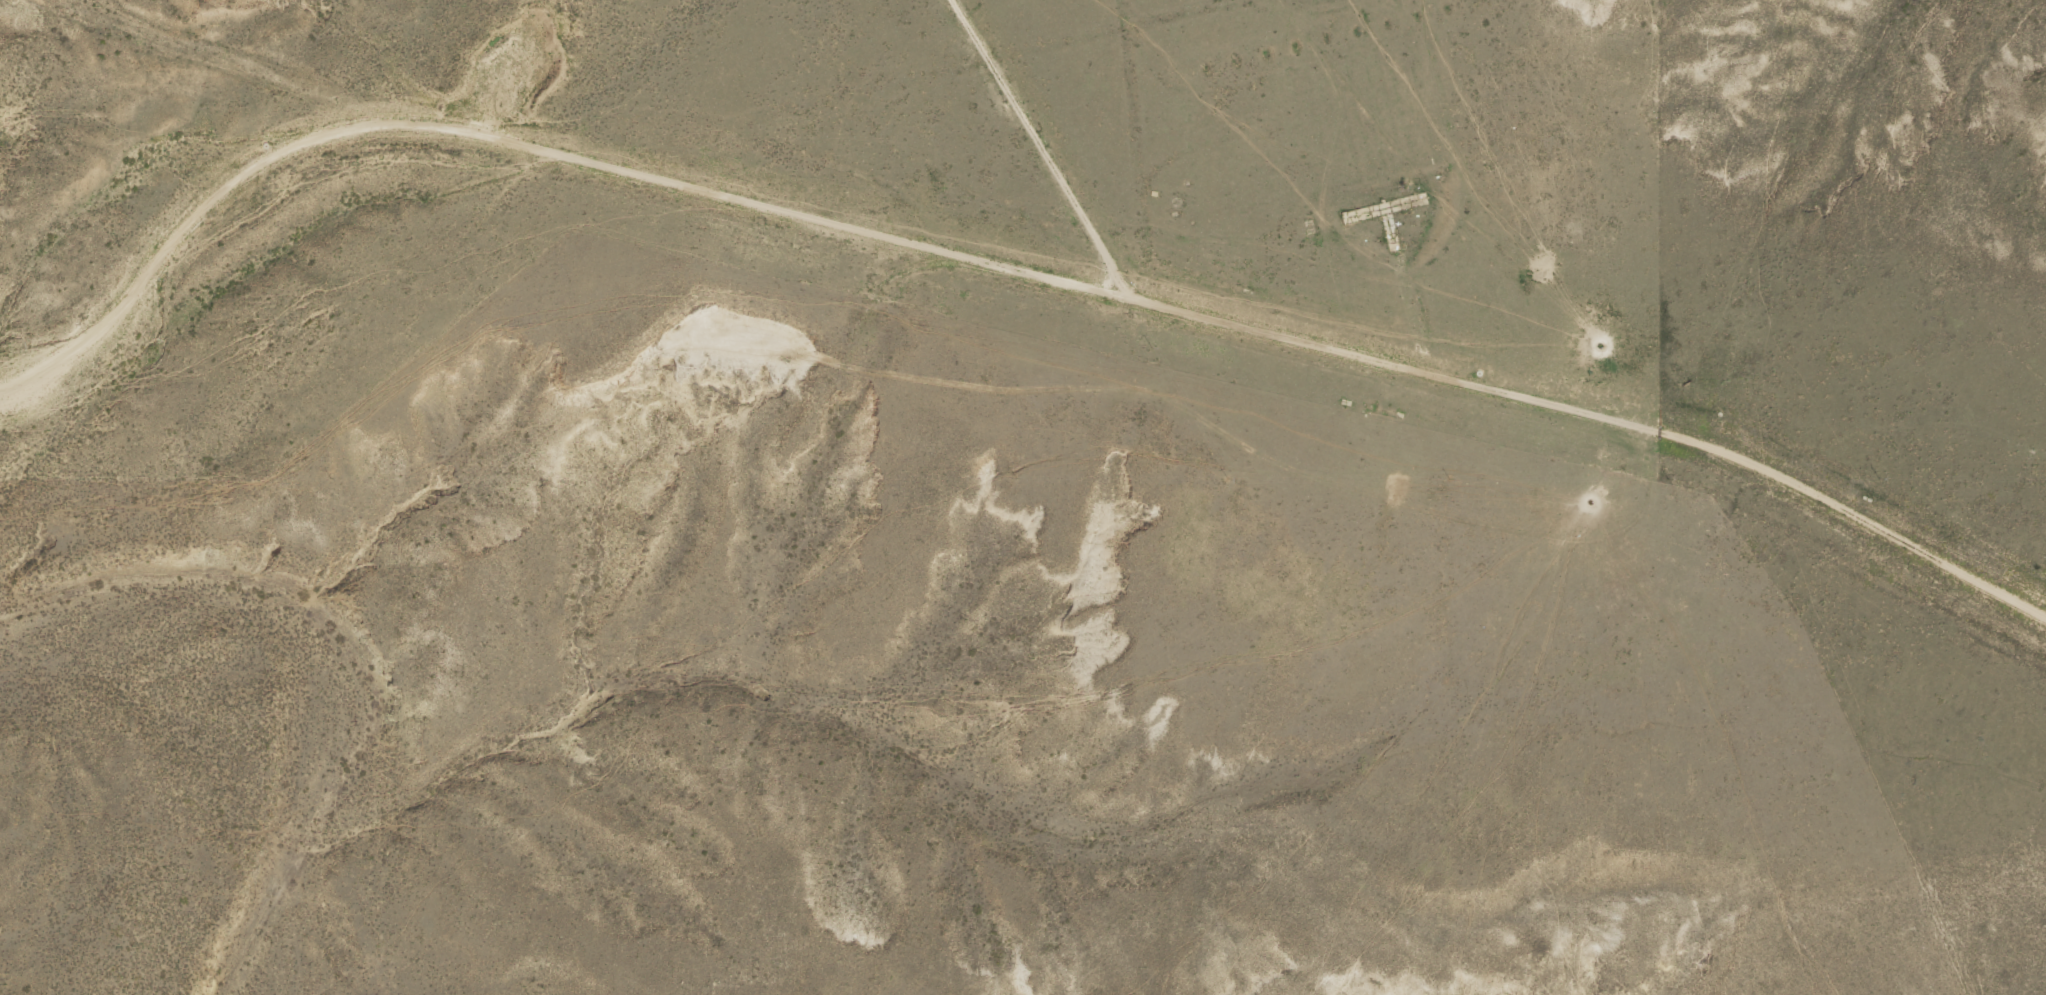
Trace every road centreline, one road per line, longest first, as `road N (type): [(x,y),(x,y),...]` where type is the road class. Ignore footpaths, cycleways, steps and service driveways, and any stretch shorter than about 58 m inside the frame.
road 1 (residential): [(2045,628),(1672,439),(1342,345),(446,145),(199,187),(83,338),(36,370),(0,374)]

